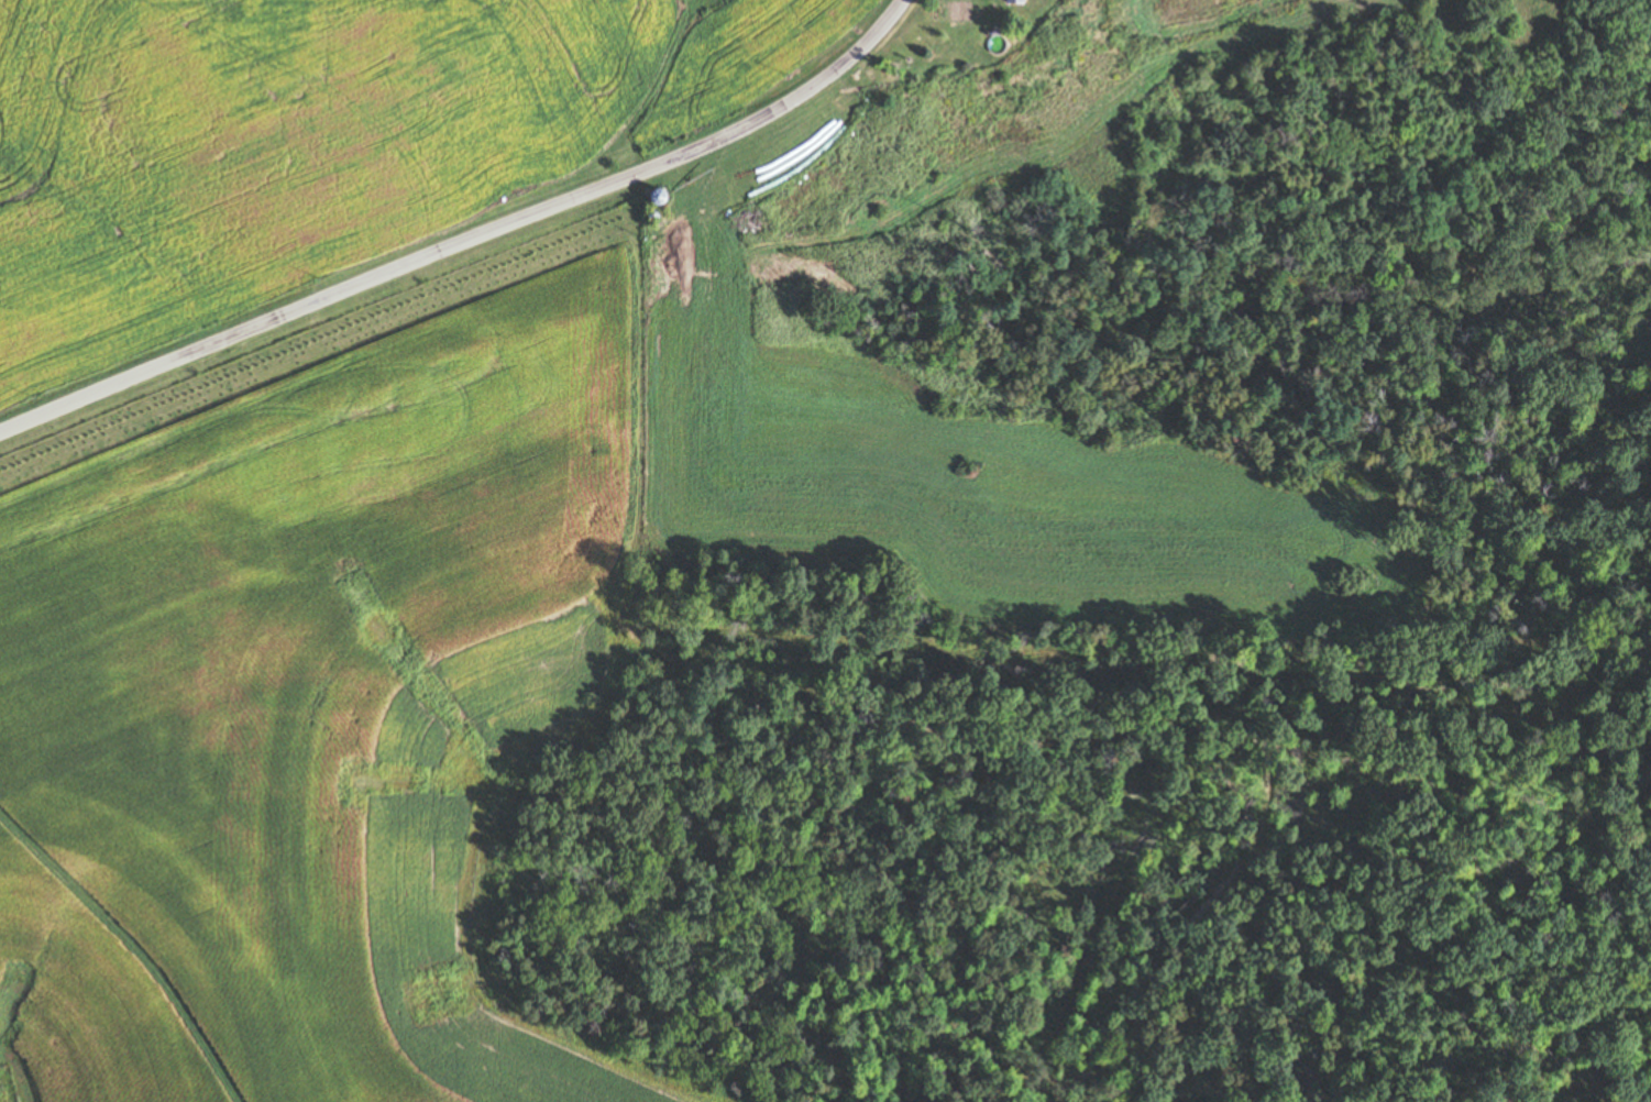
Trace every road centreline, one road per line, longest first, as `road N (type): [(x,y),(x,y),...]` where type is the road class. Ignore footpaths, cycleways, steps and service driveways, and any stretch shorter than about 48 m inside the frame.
road 1 (residential): [(0,444),(746,124),(815,80),(896,0)]

